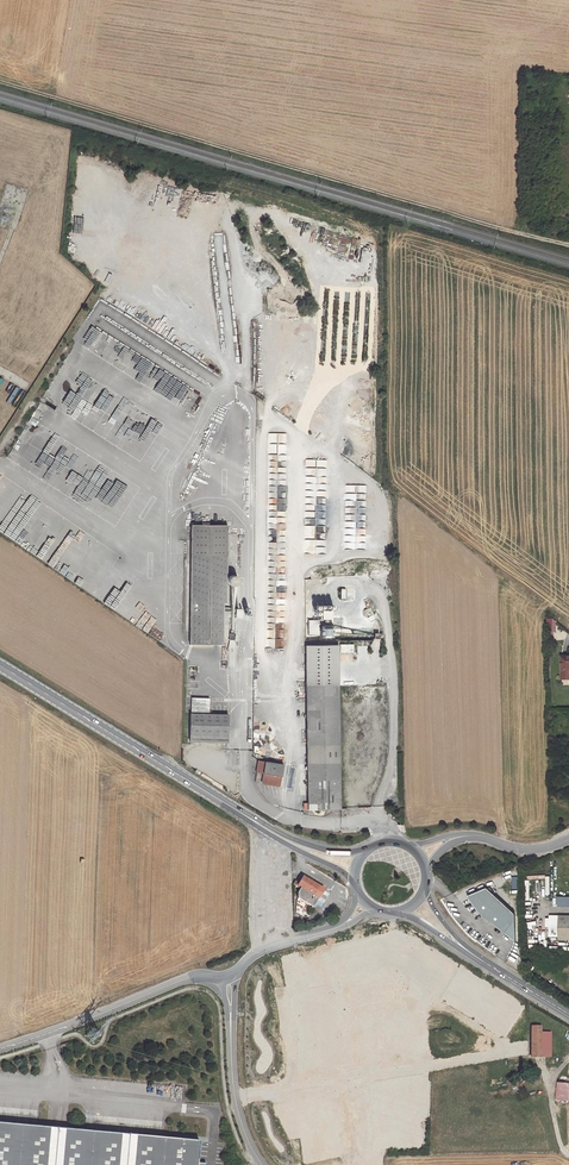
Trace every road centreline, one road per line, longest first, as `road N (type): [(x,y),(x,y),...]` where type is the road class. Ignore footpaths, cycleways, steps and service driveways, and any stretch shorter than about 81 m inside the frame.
road 1 (track): [(0,82),(568,244)]
road 2 (primary): [(275,835),(0,665)]
road 3 (unclassified): [(0,1049),(189,978),(226,977)]
road 4 (unclassified): [(226,977),(235,1106),(262,1164)]
road 5 (primary): [(464,949),(568,1014)]

